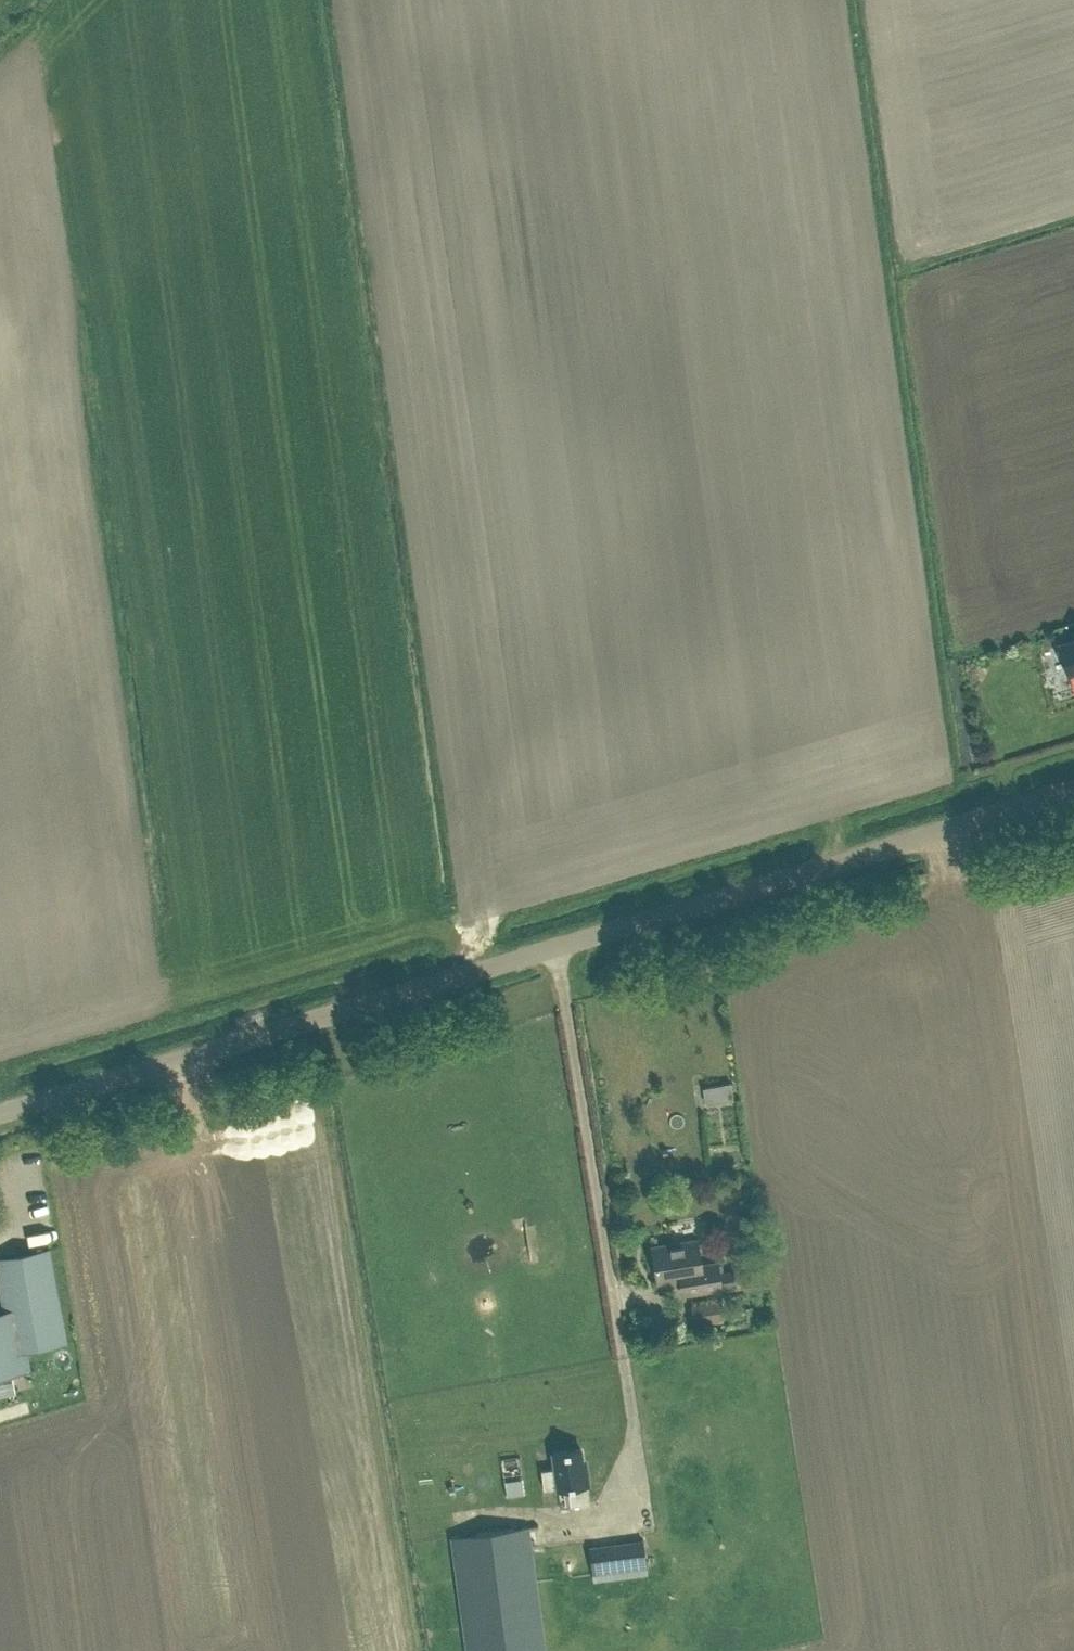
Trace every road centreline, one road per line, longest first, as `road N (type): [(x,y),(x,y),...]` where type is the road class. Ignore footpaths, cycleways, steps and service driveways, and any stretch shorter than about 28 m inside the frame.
road 1 (unclassified): [(0,1114),(1073,790)]

